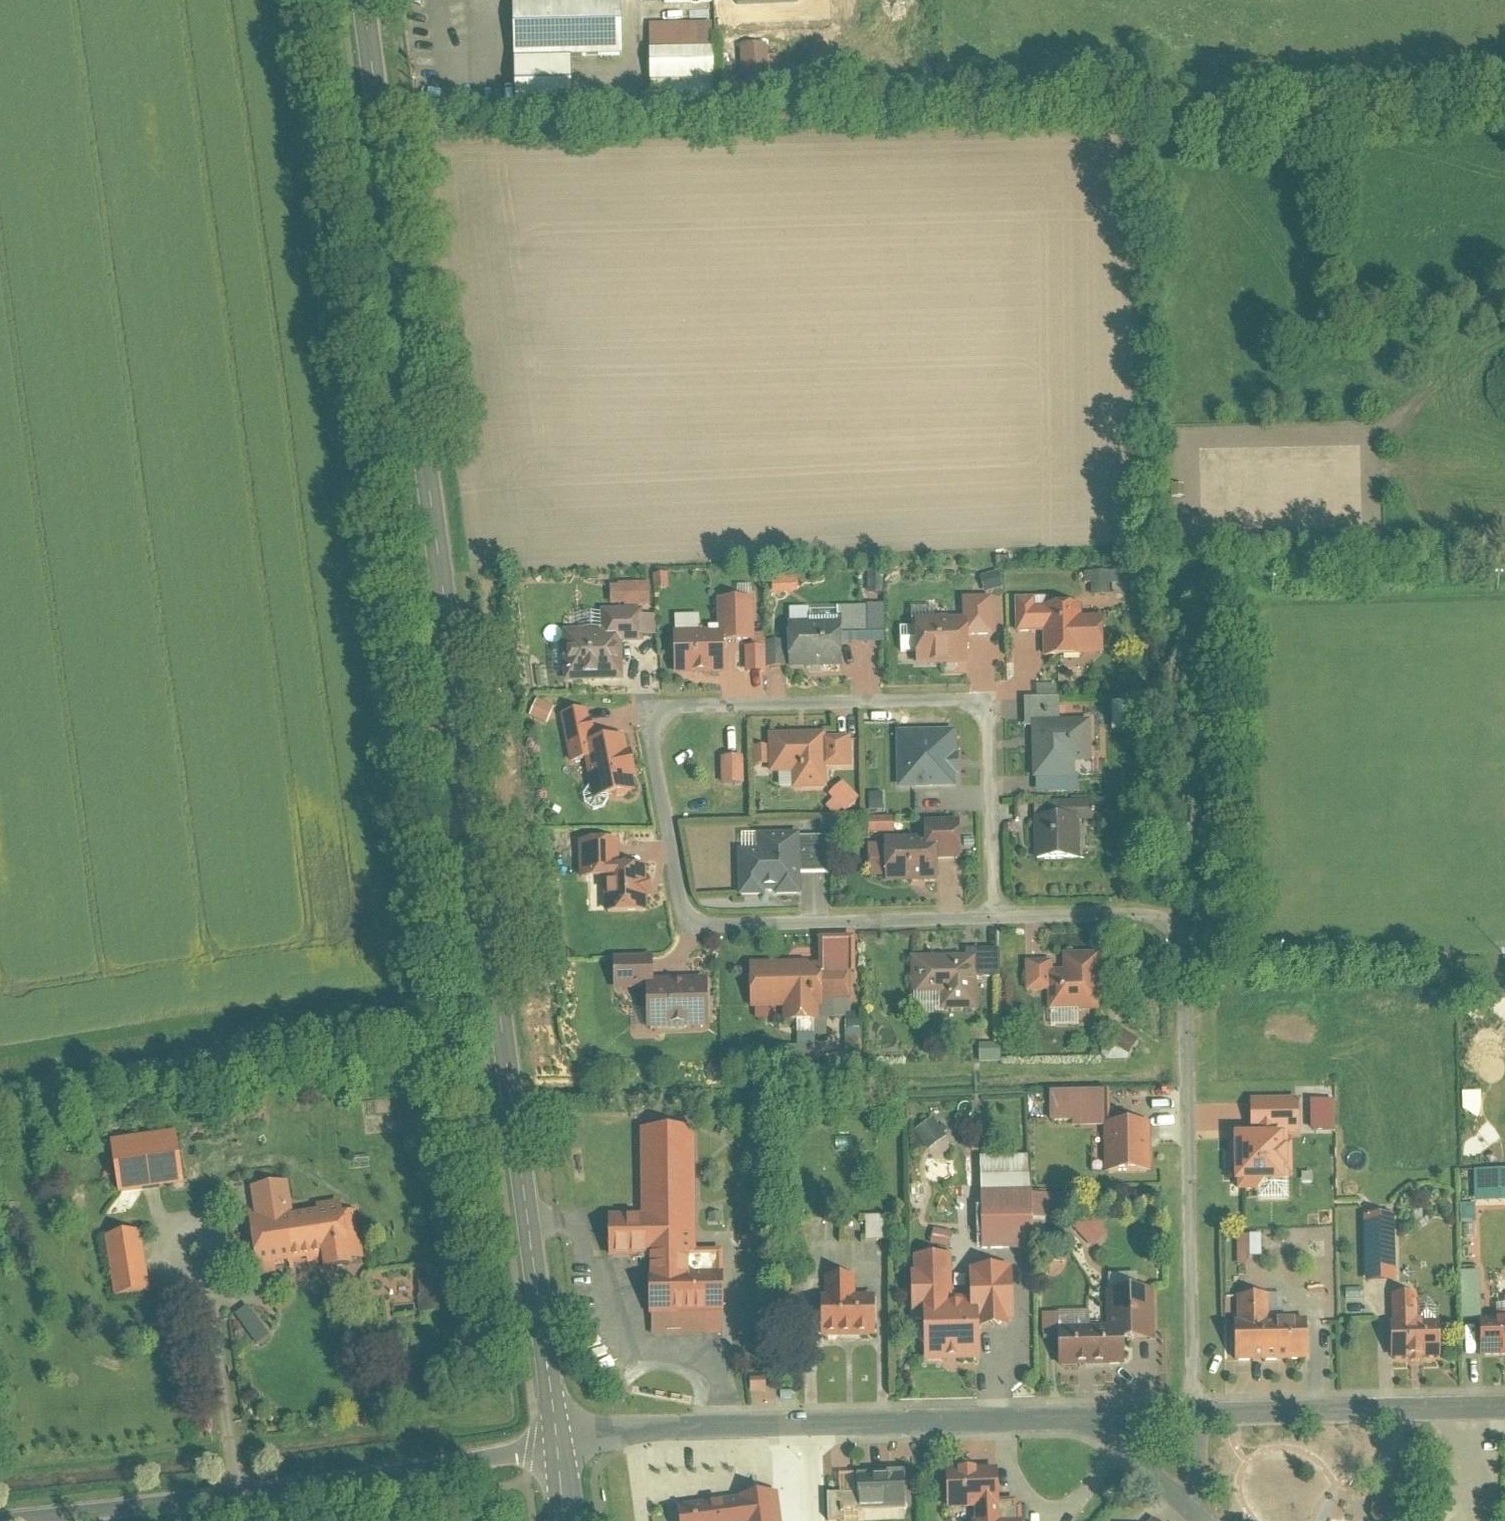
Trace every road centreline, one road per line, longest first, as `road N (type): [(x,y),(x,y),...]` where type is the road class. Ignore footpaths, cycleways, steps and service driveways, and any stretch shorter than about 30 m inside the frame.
road 1 (tertiary): [(365,0),(392,157),(555,1452)]
road 2 (residential): [(996,922),(991,716),(983,704),(684,708),(650,722),(665,835),(682,912),(695,925)]
road 3 (residential): [(1200,1409),(1187,942),(1178,922),(1155,916),(996,922)]
road 4 (tertiary): [(555,1452),(77,1520)]
road 5 (residential): [(1122,1415),(811,1425)]
road 6 (residential): [(1504,1402),(1200,1409)]
road 7 (residential): [(695,925),(996,922)]
road 8 (residential): [(811,1425),(587,1433),(555,1452)]
road 9 (residential): [(1122,1415),(1120,1435),(1205,1520)]

